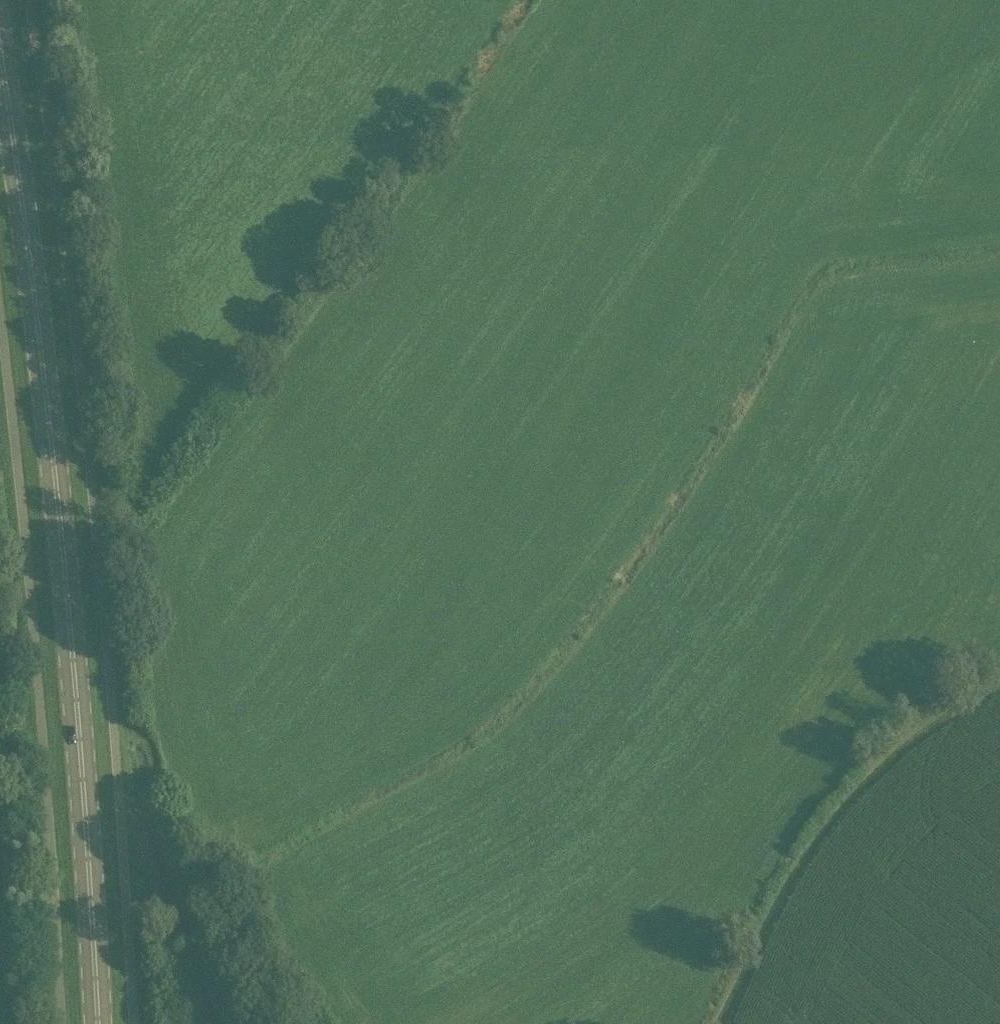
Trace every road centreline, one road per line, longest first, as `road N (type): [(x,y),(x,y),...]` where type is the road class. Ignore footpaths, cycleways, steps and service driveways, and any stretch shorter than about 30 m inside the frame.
road 1 (primary): [(98,1023),(73,652),(0,55)]

